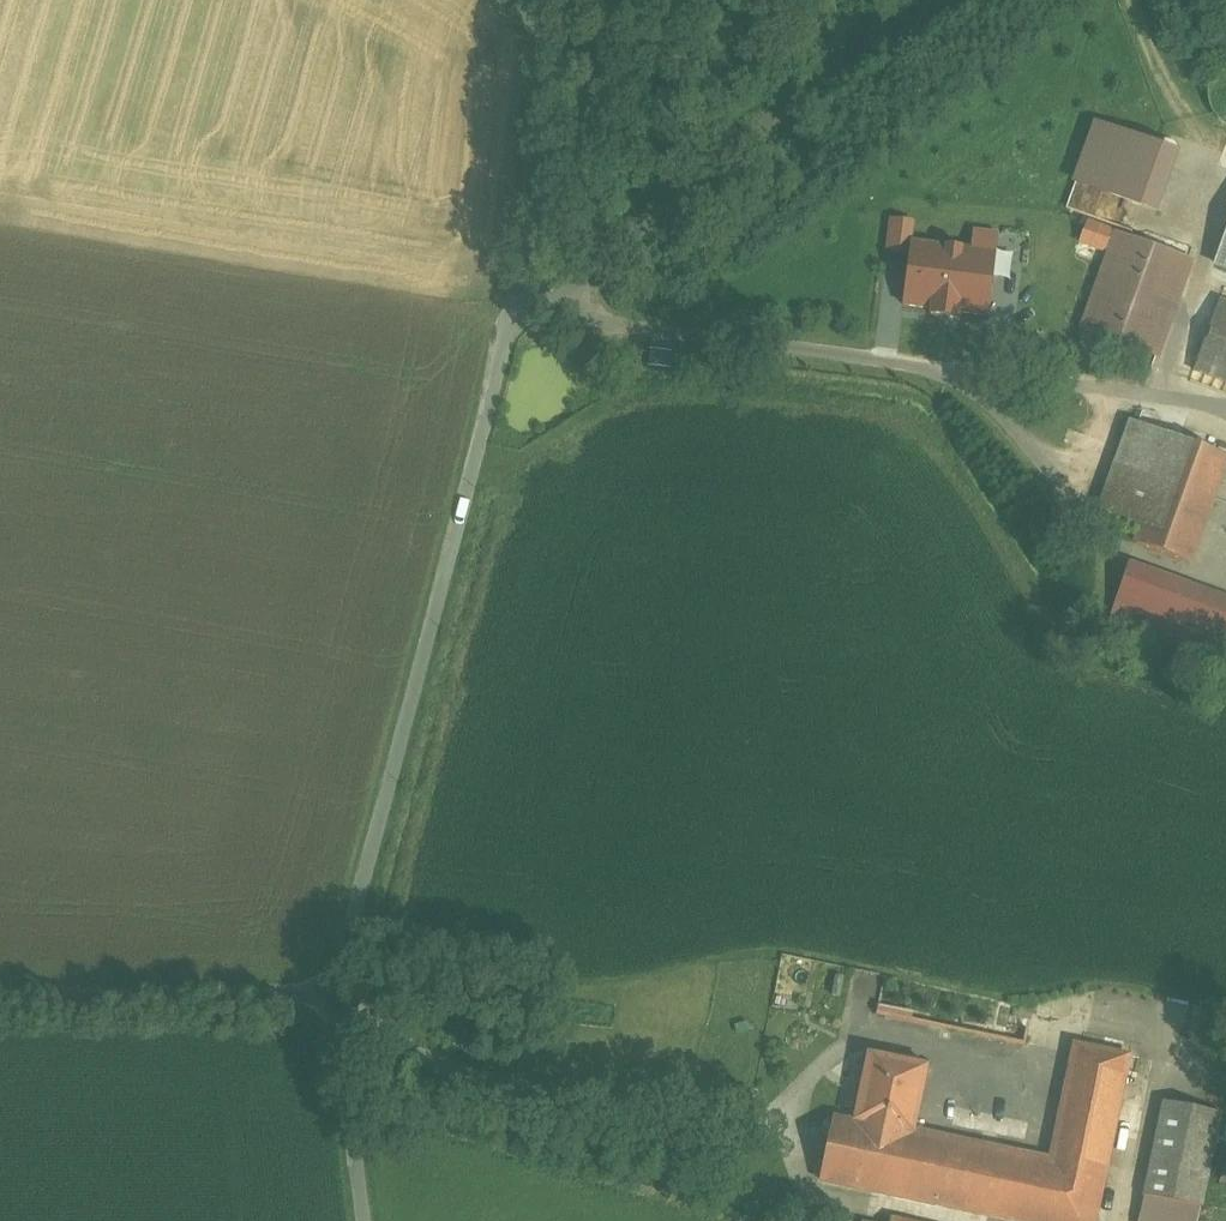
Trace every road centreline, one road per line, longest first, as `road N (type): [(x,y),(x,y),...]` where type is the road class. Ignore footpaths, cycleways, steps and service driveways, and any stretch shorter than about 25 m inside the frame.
road 1 (residential): [(495,317),(362,988)]
road 2 (residential): [(495,317),(571,282),(870,25),(922,0)]
road 3 (residential): [(0,1004),(362,988)]
road 4 (residential): [(502,0),(537,131),(495,317)]
road 5 (residential): [(362,988),(383,1220)]

